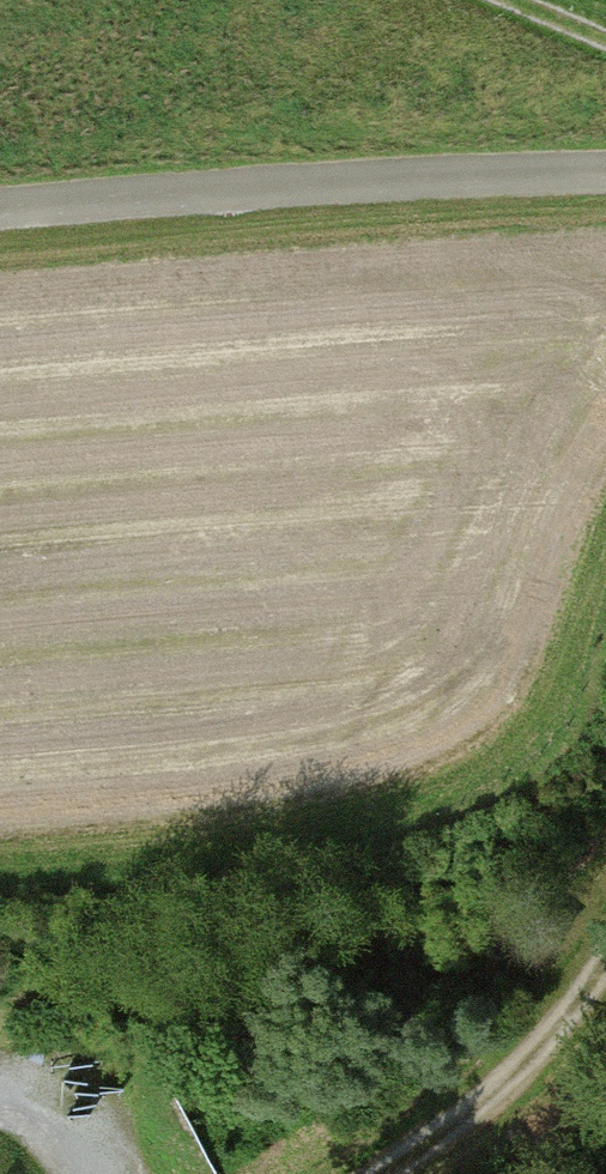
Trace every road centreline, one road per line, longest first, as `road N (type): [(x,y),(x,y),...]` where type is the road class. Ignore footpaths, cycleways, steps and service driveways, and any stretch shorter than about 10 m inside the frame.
road 1 (track): [(605,179),(450,177),(0,215)]
road 2 (track): [(605,966),(582,1021),(413,1173)]
road 3 (track): [(93,1173),(51,1088),(0,1102)]

